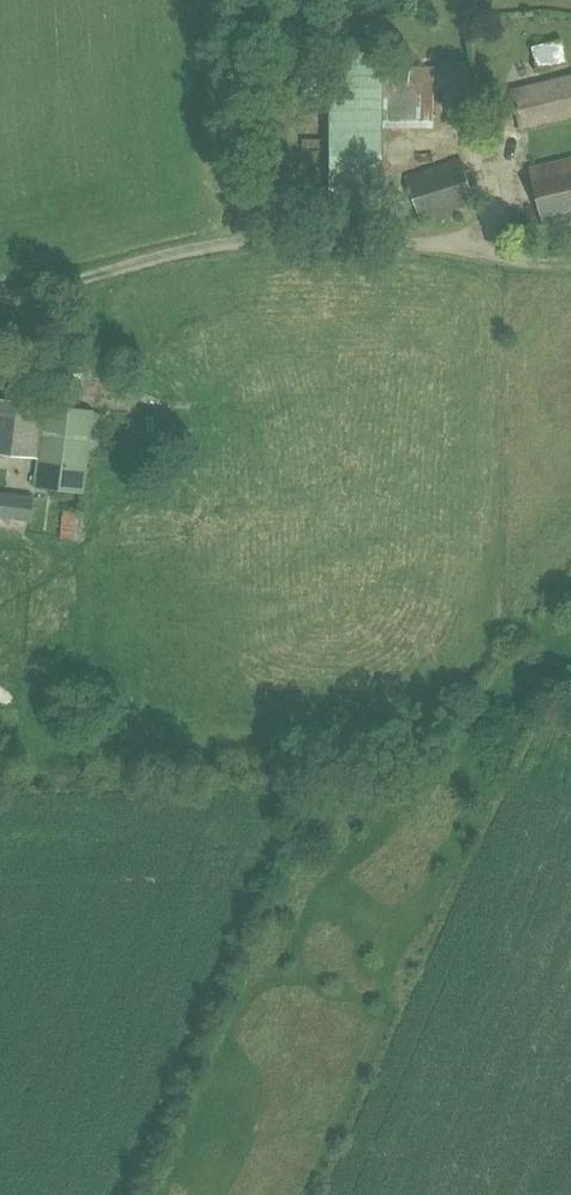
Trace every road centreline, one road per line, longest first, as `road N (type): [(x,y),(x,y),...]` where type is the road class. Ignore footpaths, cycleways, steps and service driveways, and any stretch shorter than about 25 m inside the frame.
road 1 (track): [(0,291),(208,245),(292,239),(570,262)]

